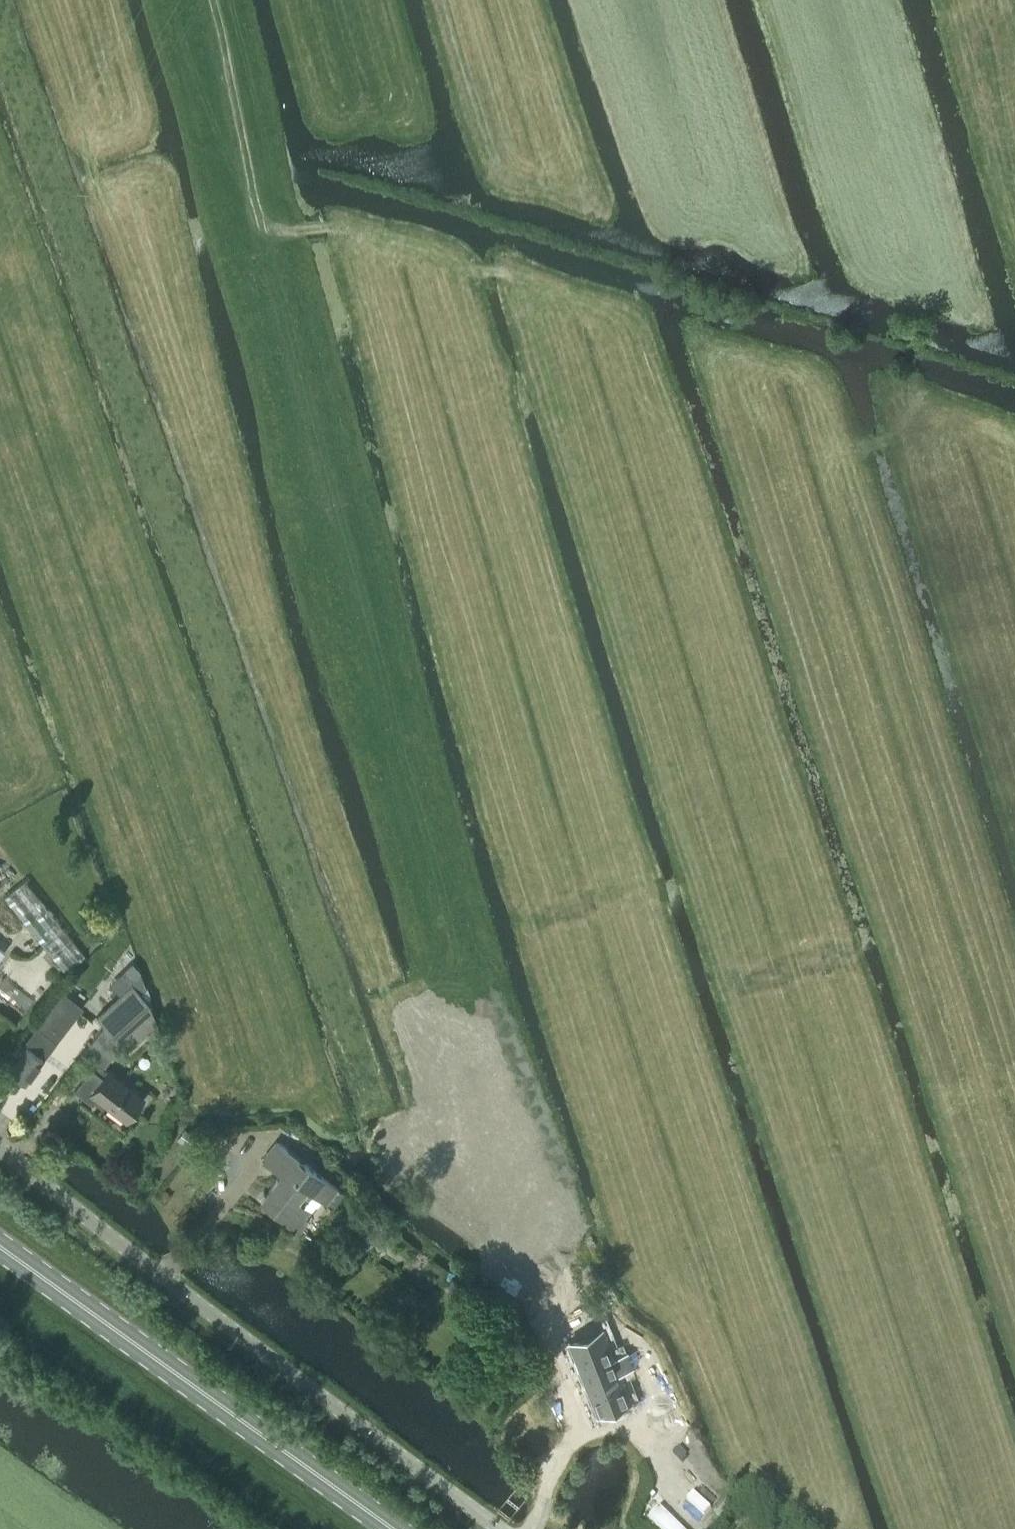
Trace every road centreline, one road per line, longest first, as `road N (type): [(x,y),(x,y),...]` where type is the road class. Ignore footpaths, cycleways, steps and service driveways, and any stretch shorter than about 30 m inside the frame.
road 1 (unclassified): [(500,1528),(0,1149)]
road 2 (primary): [(394,1528),(0,1246)]
road 3 (track): [(1014,381),(694,283)]
road 4 (track): [(205,0),(263,243)]

